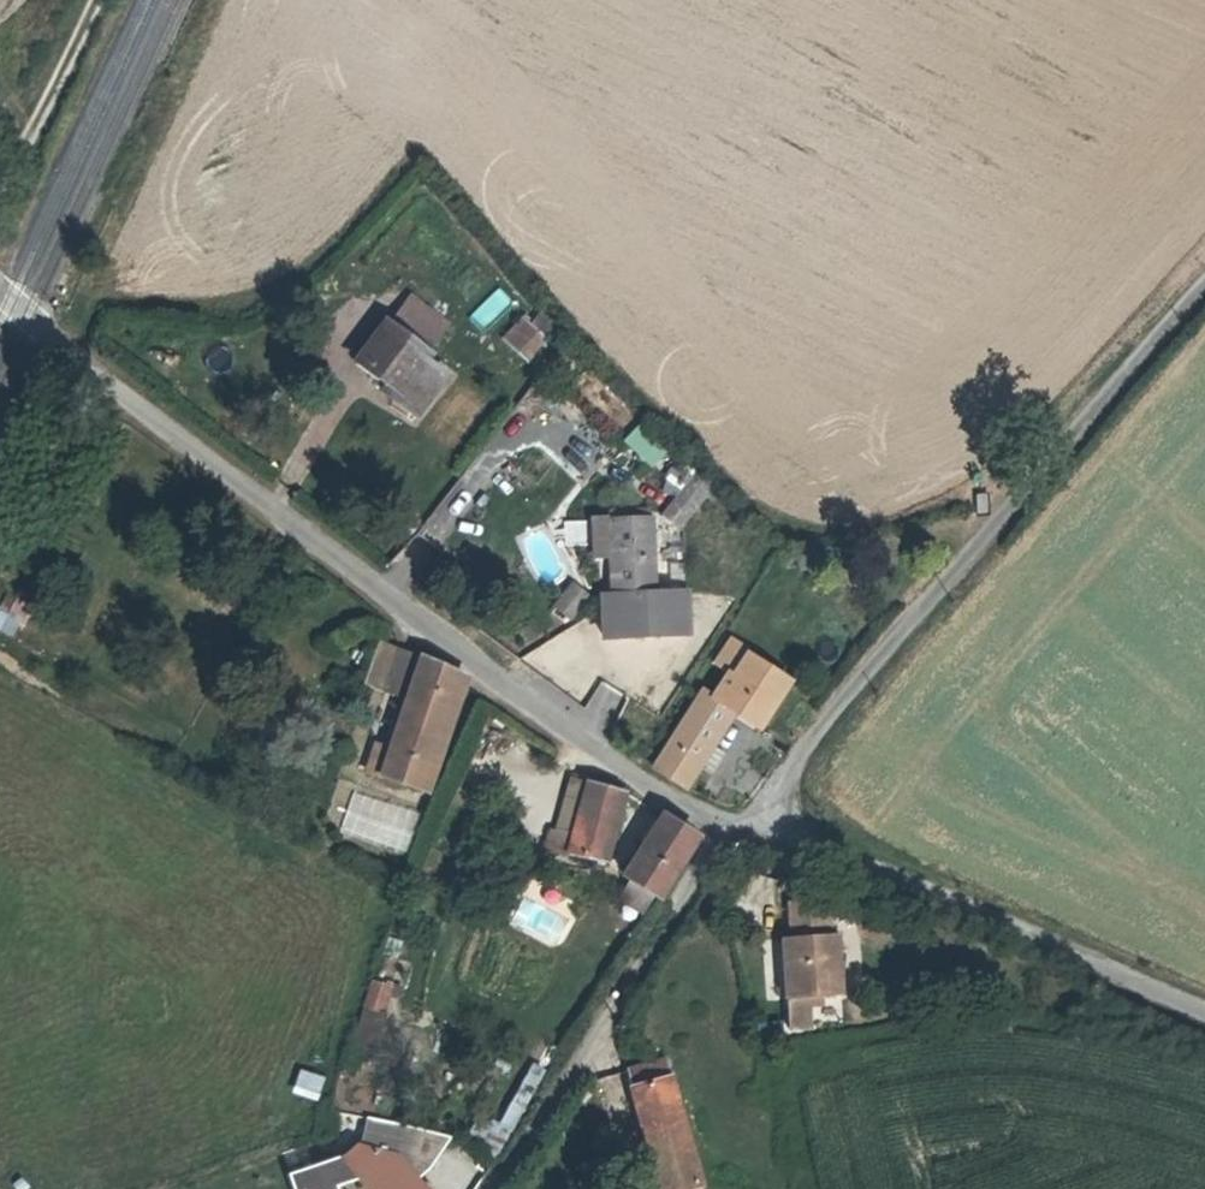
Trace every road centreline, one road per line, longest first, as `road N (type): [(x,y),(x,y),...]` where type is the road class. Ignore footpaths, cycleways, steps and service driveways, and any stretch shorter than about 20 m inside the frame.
road 1 (unclassified): [(0,299),(601,759),(727,828)]
road 2 (unclassified): [(760,837),(811,748),(1204,290)]
road 3 (unclassified): [(760,837),(1204,1026)]
road 4 (unclassified): [(498,1188),(727,828)]
road 5 (track): [(0,243),(110,0)]

